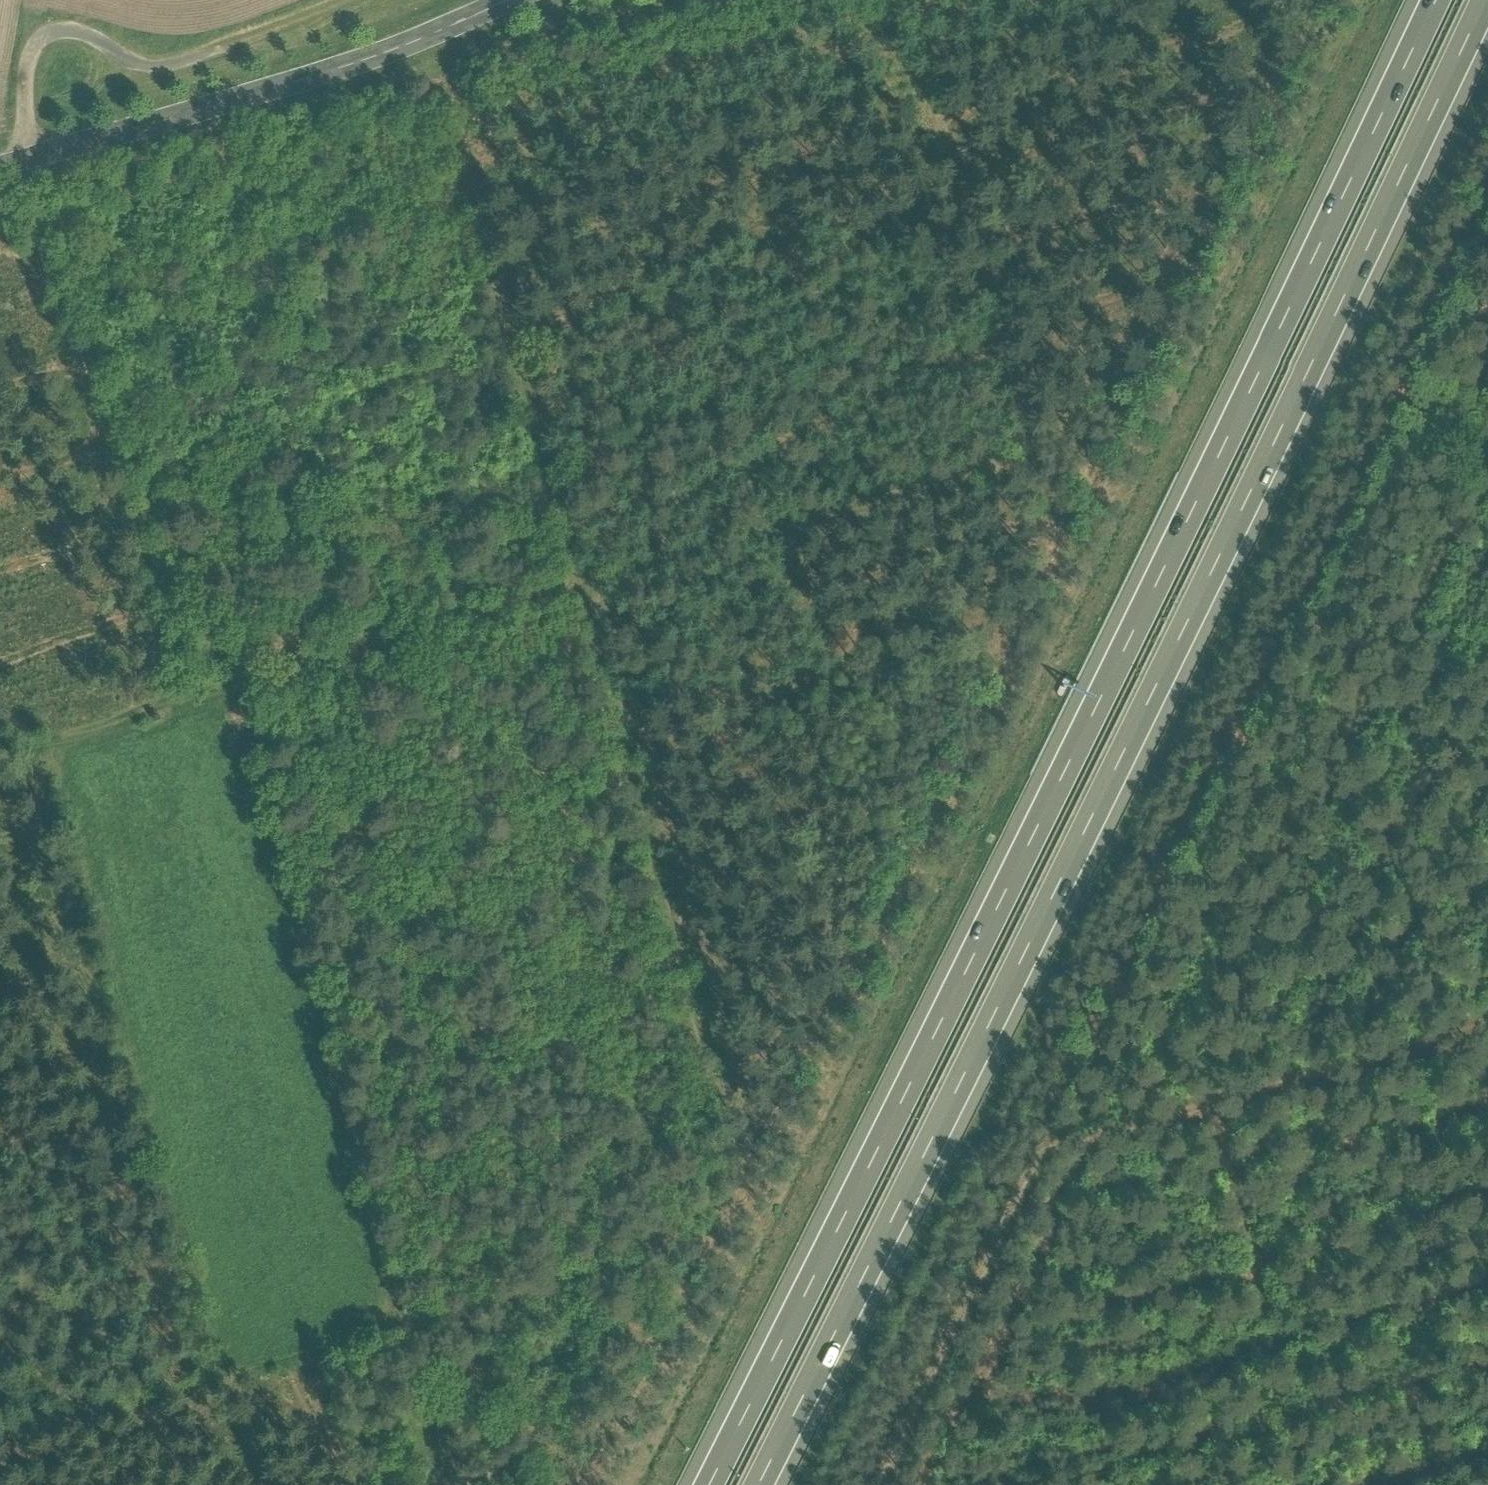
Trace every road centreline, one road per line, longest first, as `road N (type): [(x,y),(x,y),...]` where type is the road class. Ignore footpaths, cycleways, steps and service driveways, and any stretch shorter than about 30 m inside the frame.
road 1 (motorway): [(1441,0),(711,1484)]
road 2 (motorway): [(761,1484),(1487,3)]
road 3 (track): [(119,436),(32,158),(33,53),(48,35),(71,28),(150,63),(196,61),(350,0)]
road 4 (tertiary): [(511,0),(214,107),(0,166)]
road 5 (track): [(1487,1023),(1073,1139)]

